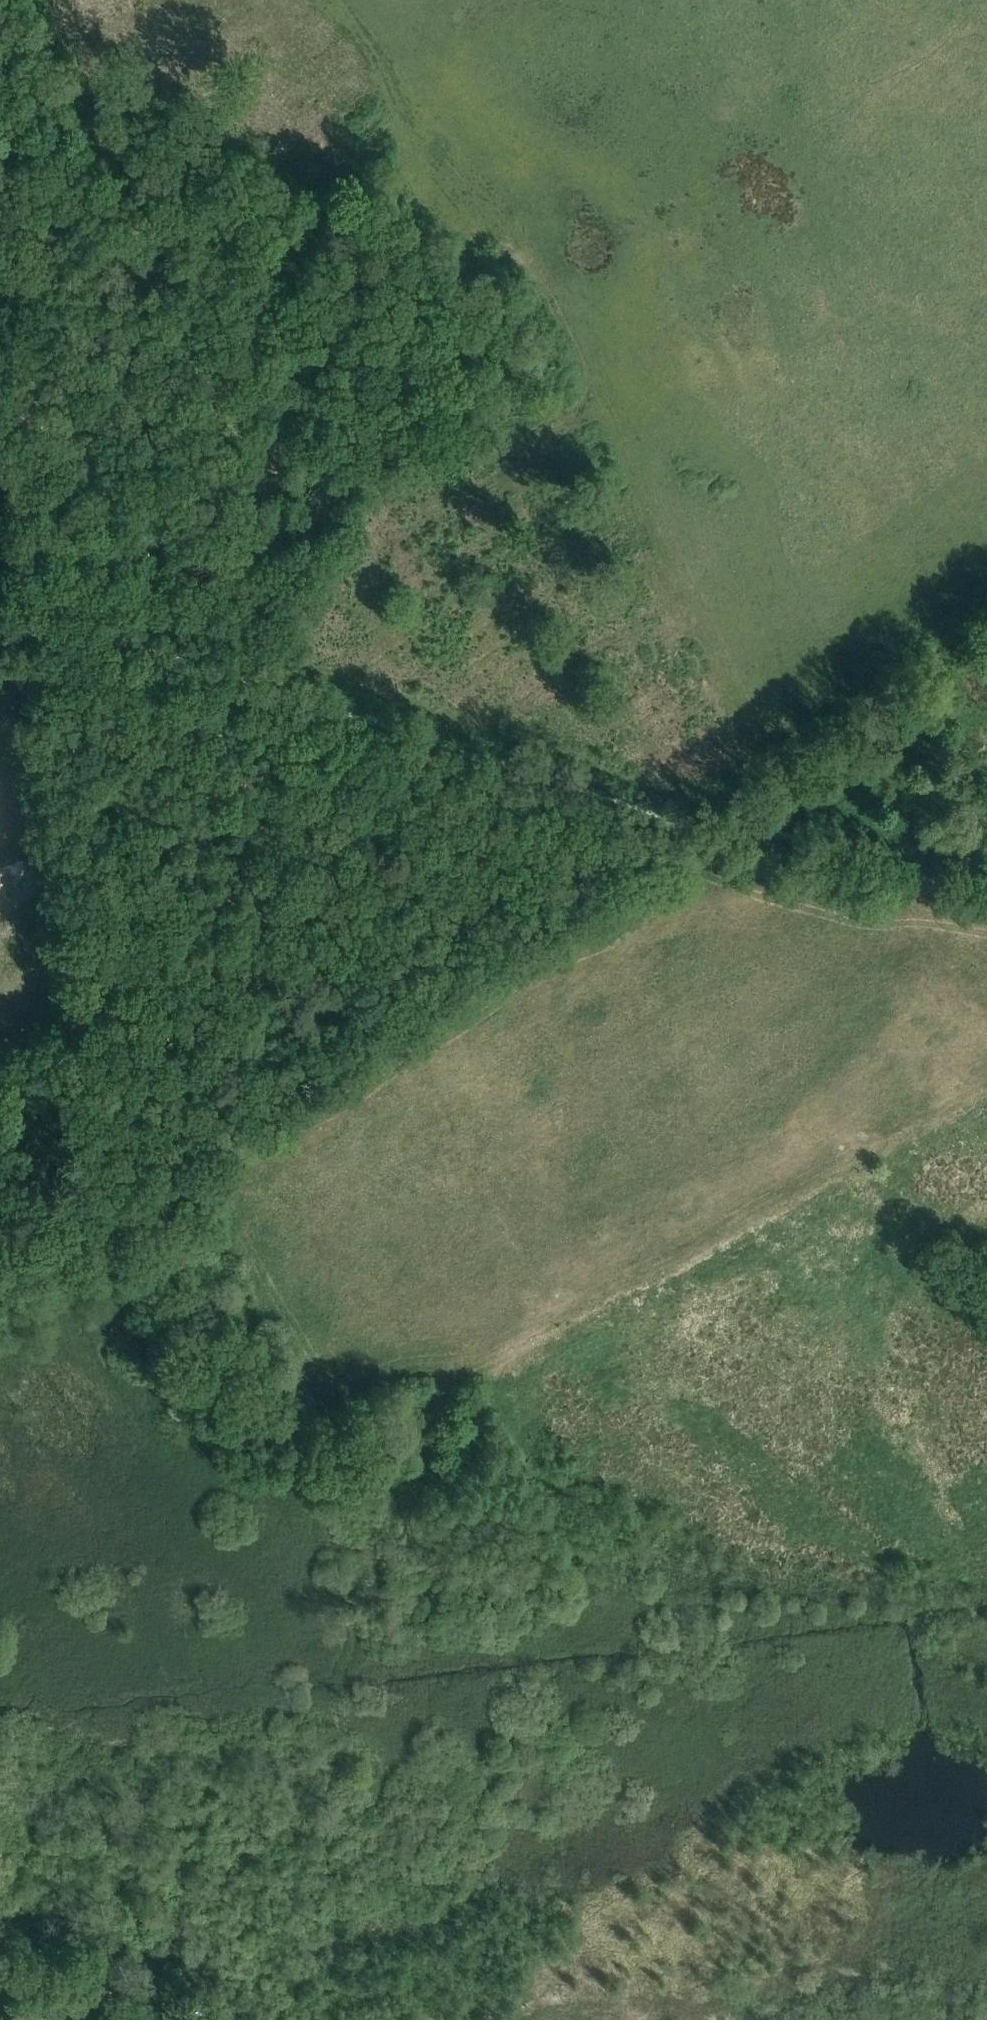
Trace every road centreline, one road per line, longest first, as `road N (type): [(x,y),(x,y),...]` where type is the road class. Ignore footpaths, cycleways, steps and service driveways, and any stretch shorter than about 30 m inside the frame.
road 1 (track): [(61,616),(113,1070),(519,815),(535,791)]
road 2 (track): [(61,616),(85,636),(535,791)]
road 3 (track): [(535,791),(785,871),(986,907)]
road 4 (track): [(0,296),(37,441),(61,616)]

